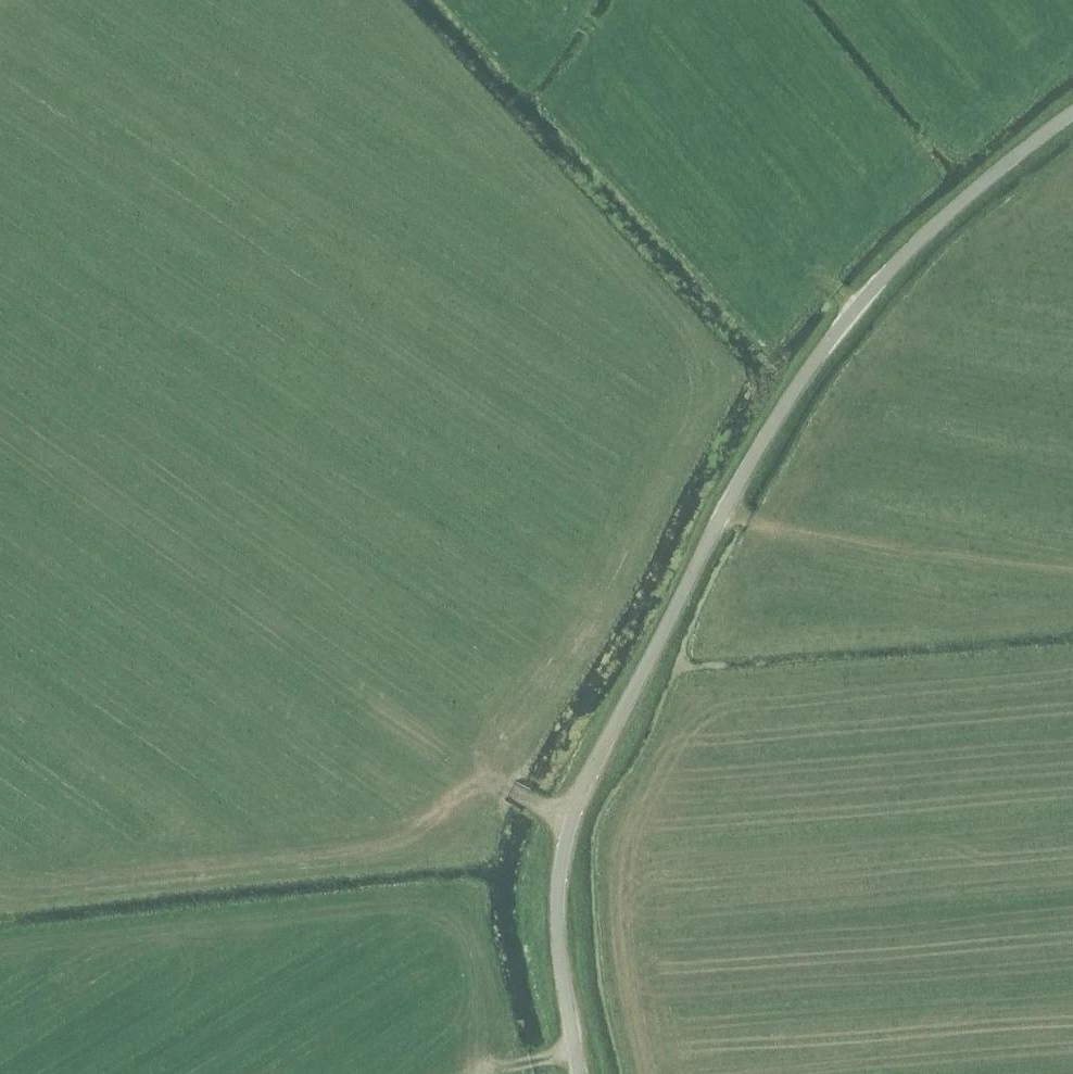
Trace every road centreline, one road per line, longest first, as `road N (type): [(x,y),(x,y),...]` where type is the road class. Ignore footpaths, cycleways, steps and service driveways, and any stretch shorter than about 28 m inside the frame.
road 1 (unclassified): [(577,1073),(558,916),(572,808),(749,465),(855,309),(1005,163),(1072,112)]

